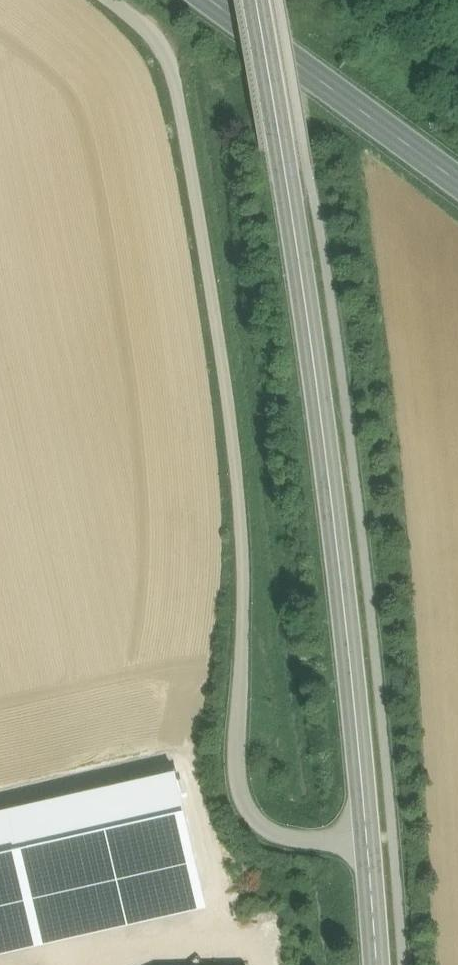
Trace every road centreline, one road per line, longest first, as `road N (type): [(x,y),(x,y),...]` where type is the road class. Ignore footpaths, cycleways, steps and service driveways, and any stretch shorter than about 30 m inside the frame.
road 1 (track): [(105,0),(148,33),(170,66),(199,213),(243,566),(241,788),(254,824),(286,838),(369,841)]
road 2 (tertiary): [(378,964),(290,184)]
road 3 (primary): [(217,0),(457,174)]
road 4 (tertiary): [(256,0),(290,184)]

